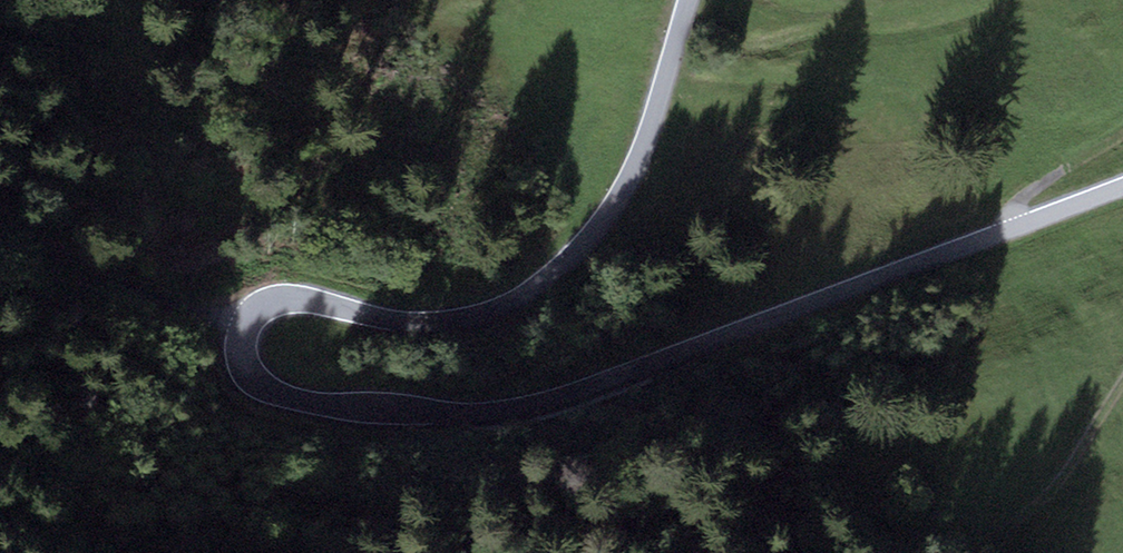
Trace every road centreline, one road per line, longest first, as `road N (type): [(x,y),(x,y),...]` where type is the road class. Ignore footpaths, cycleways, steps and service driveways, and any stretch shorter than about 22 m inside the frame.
road 1 (unclassified): [(1122,186),(530,409),(462,416),(329,407),(263,388),(250,374),(241,339),(248,321),(273,302),(453,320),(501,308),(571,259),(629,182),(689,0)]
road 2 (track): [(248,321),(148,296),(0,208)]

